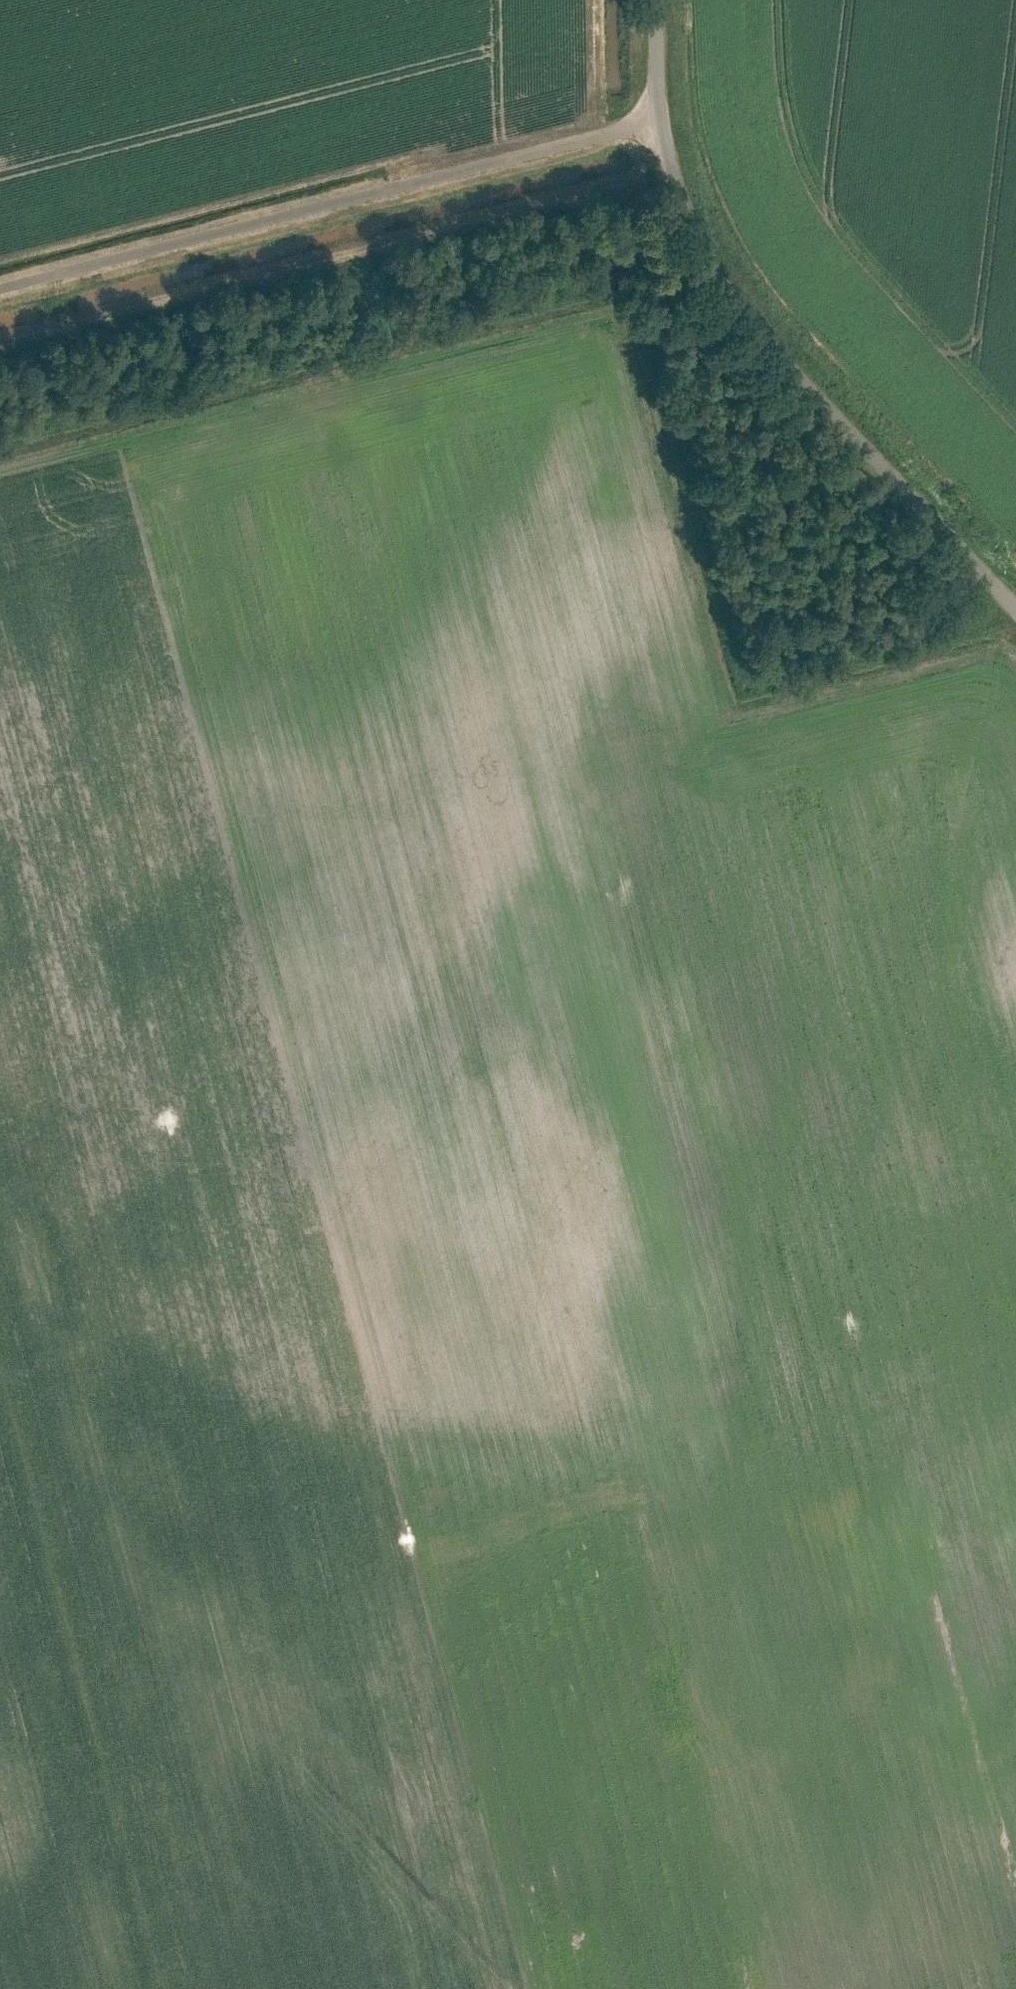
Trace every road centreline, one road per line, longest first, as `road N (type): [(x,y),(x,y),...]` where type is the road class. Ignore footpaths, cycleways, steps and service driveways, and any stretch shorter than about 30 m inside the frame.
road 1 (unclassified): [(0,288),(660,118)]
road 2 (unclassified): [(1015,611),(761,337),(703,260),(672,179),(660,118)]

